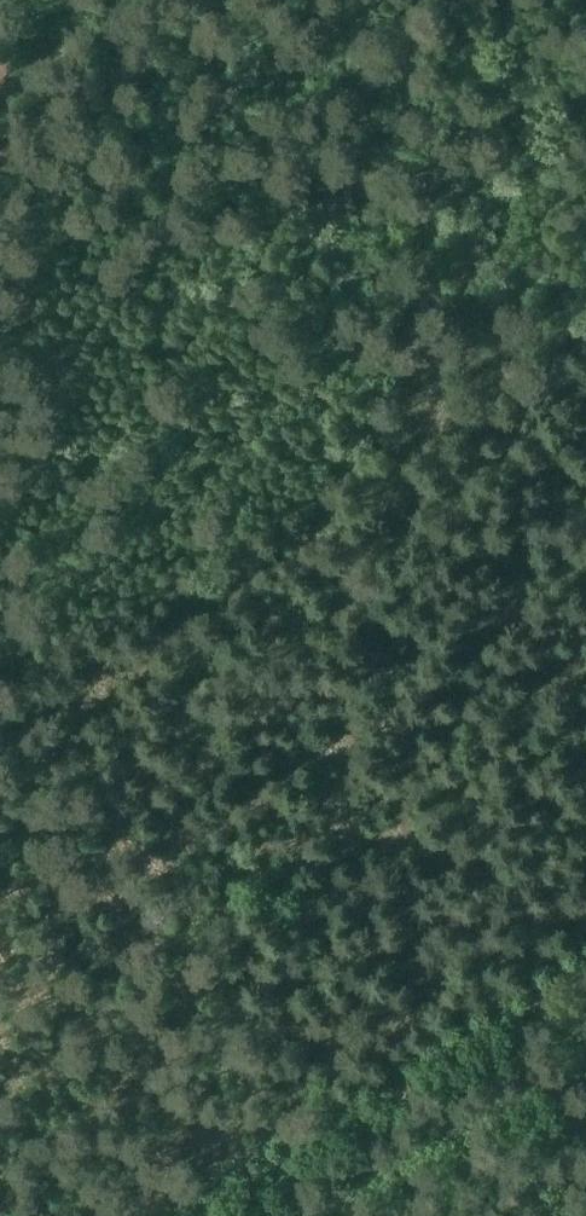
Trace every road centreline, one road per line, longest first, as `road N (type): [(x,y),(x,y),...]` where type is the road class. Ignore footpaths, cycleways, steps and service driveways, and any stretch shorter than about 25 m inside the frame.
road 1 (track): [(179,1215),(585,958)]

